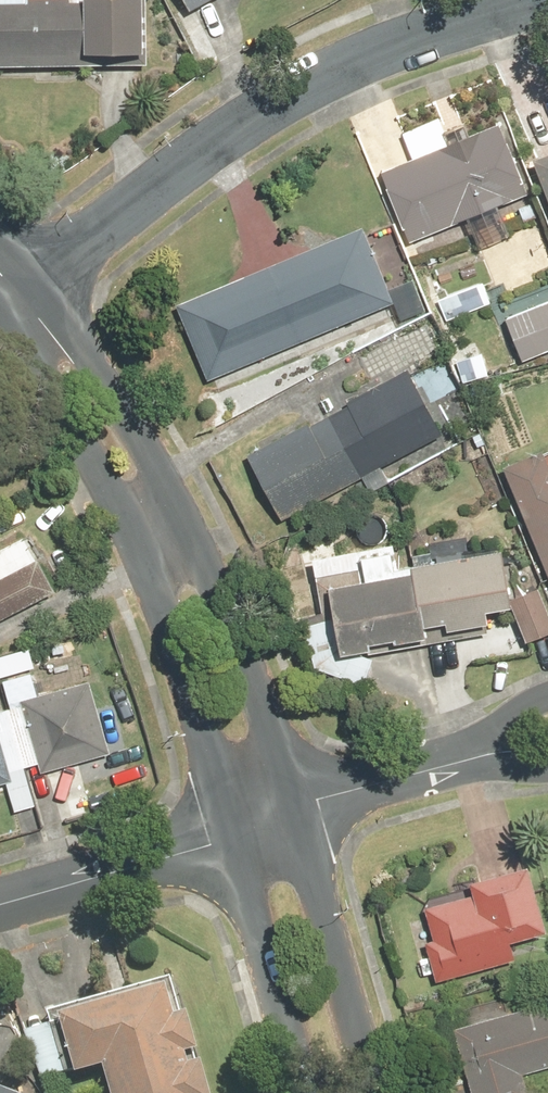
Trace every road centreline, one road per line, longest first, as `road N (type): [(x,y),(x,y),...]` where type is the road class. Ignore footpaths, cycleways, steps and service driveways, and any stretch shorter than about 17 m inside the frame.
road 1 (residential): [(18,295),(250,116),(379,48),(537,0)]
road 2 (tertiary): [(234,840),(130,536)]
road 3 (tertiary): [(181,508),(248,665),(292,808)]
road 4 (tertiary): [(292,808),(375,1092)]
road 5 (tertiary): [(303,1092),(234,840)]
road 6 (tertiary): [(27,308),(119,404),(181,508)]
road 7 (tertiary): [(130,536),(80,449),(27,308)]
road 8 (residential): [(234,840),(0,905)]
road 9 (residential): [(484,756),(292,808)]

